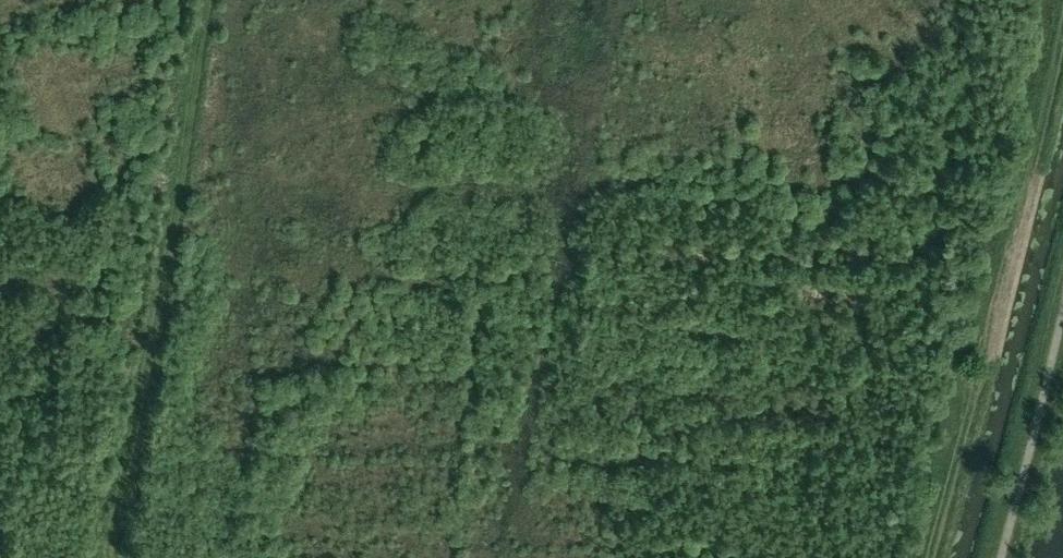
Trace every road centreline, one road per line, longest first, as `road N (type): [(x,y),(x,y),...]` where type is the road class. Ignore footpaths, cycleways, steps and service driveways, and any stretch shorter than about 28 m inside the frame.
road 1 (track): [(112,557),(112,522),(170,247),(204,0)]
road 2 (track): [(934,557),(1062,28)]

